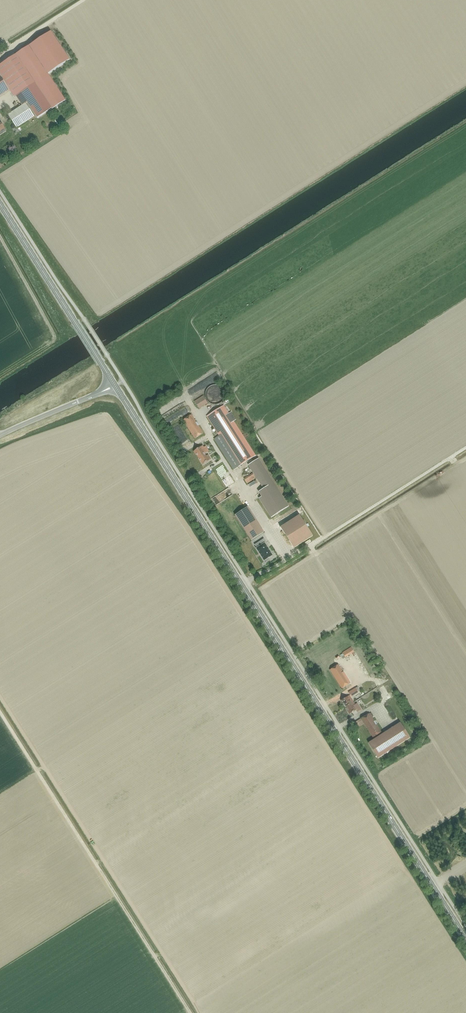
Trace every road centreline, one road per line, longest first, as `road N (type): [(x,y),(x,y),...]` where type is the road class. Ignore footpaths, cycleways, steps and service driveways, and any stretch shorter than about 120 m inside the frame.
road 1 (secondary): [(465,939),(116,388)]
road 2 (secondary): [(113,382),(0,204)]

